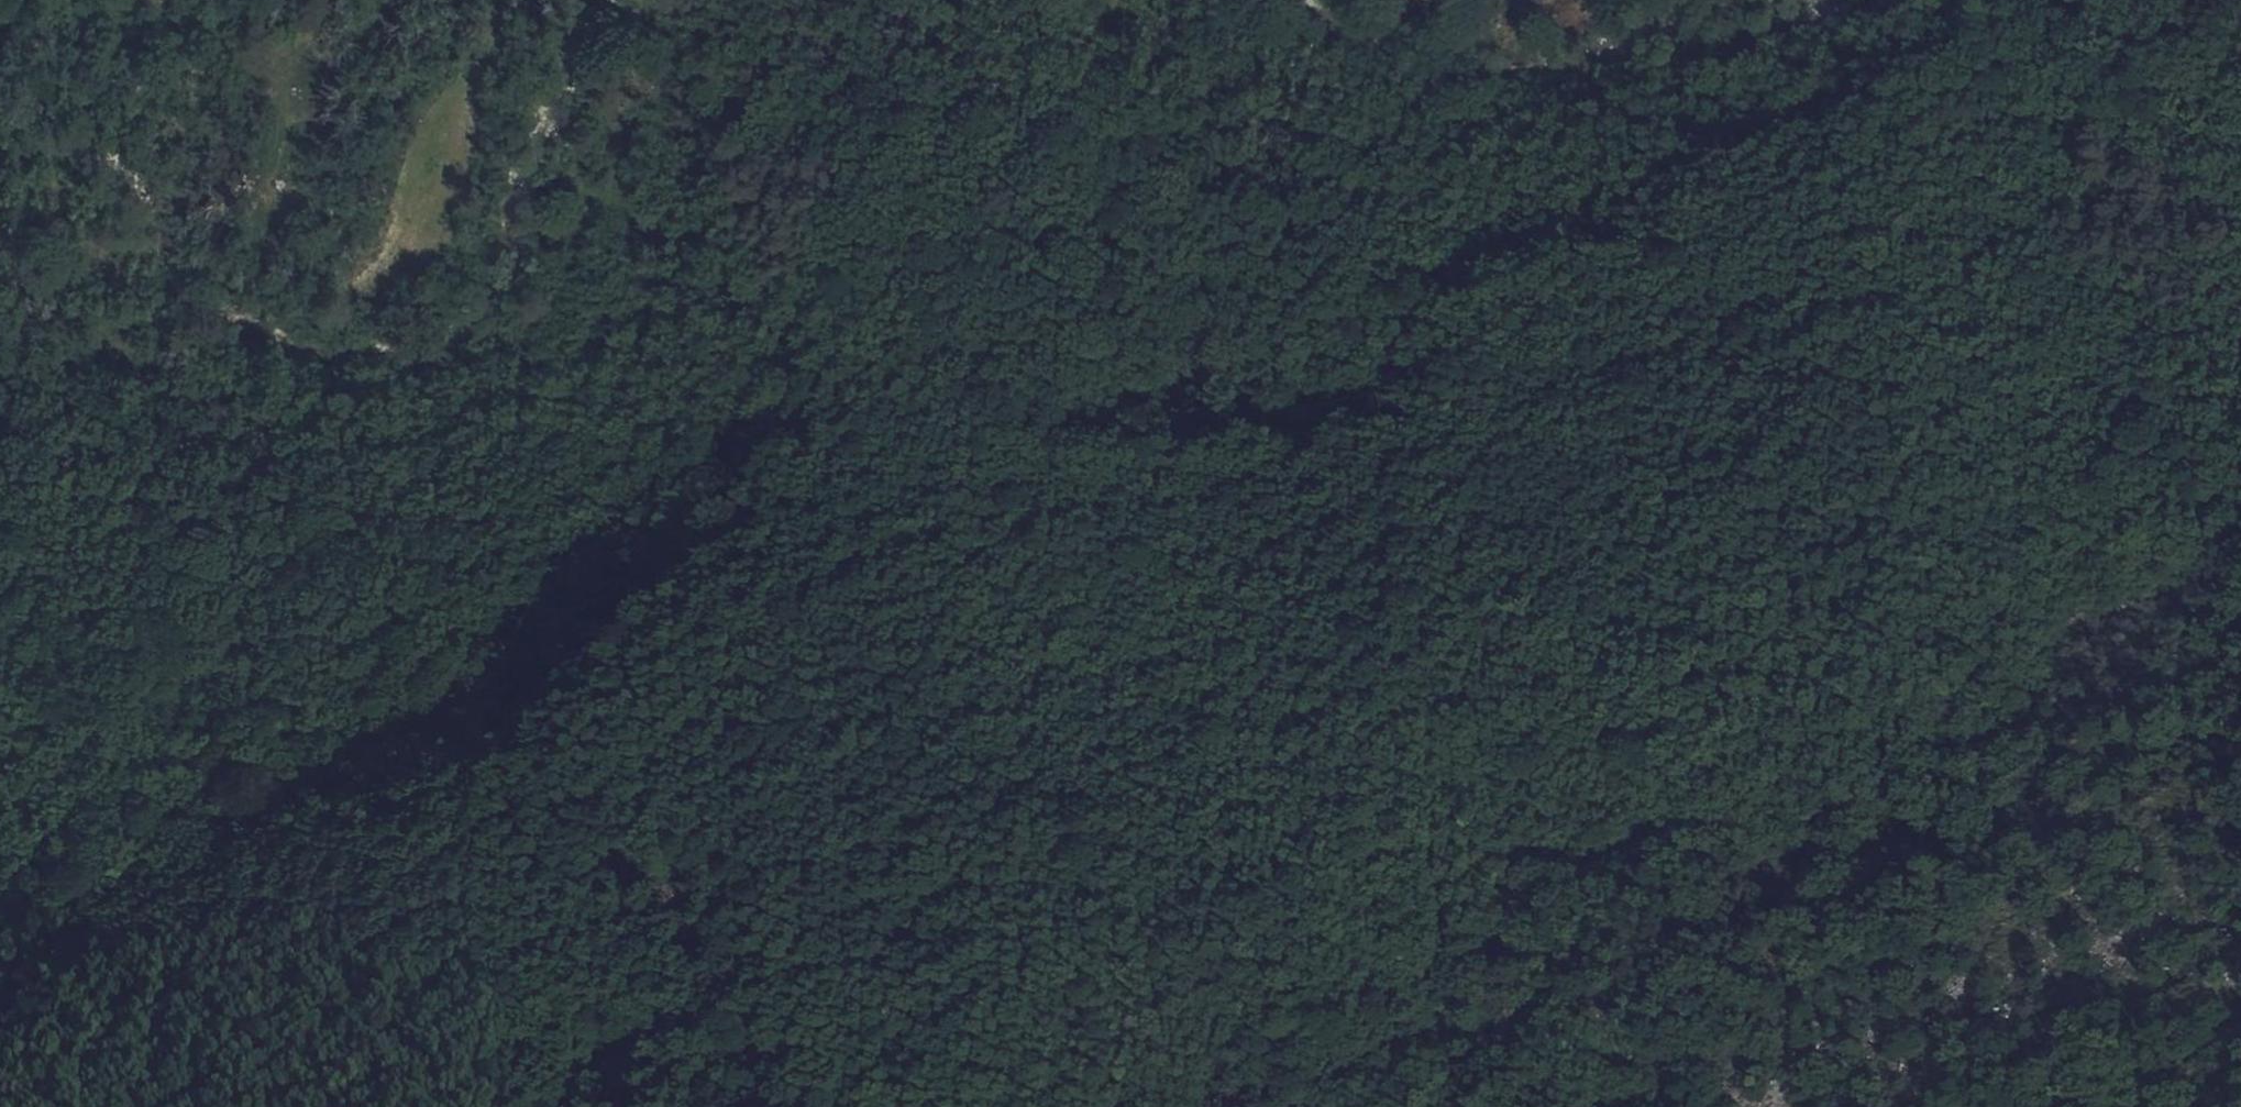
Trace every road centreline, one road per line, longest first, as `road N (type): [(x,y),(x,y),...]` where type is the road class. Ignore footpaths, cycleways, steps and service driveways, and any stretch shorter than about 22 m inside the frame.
road 1 (track): [(320,0),(280,44),(0,89)]

